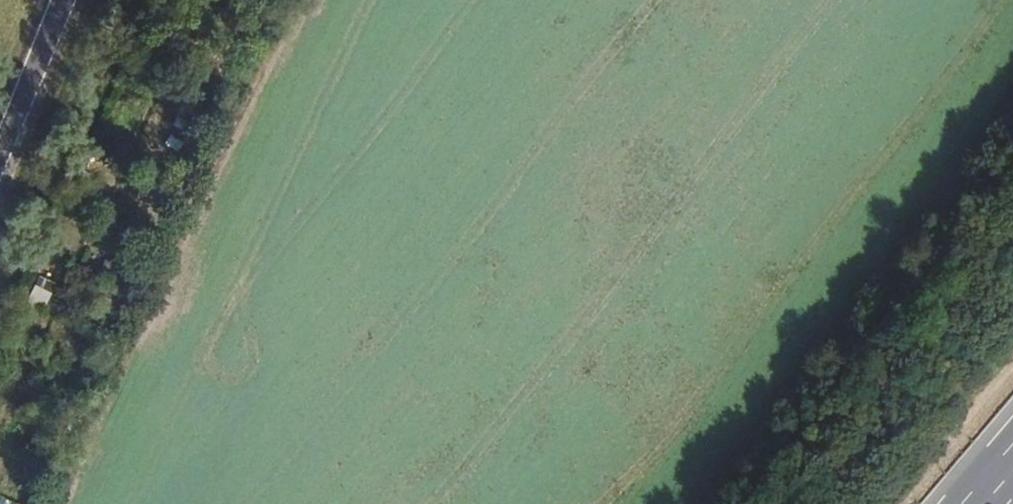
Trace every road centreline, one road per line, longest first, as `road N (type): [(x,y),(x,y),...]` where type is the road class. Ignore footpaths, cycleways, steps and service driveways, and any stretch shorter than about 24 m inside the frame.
road 1 (primary): [(0,168),(72,0)]

